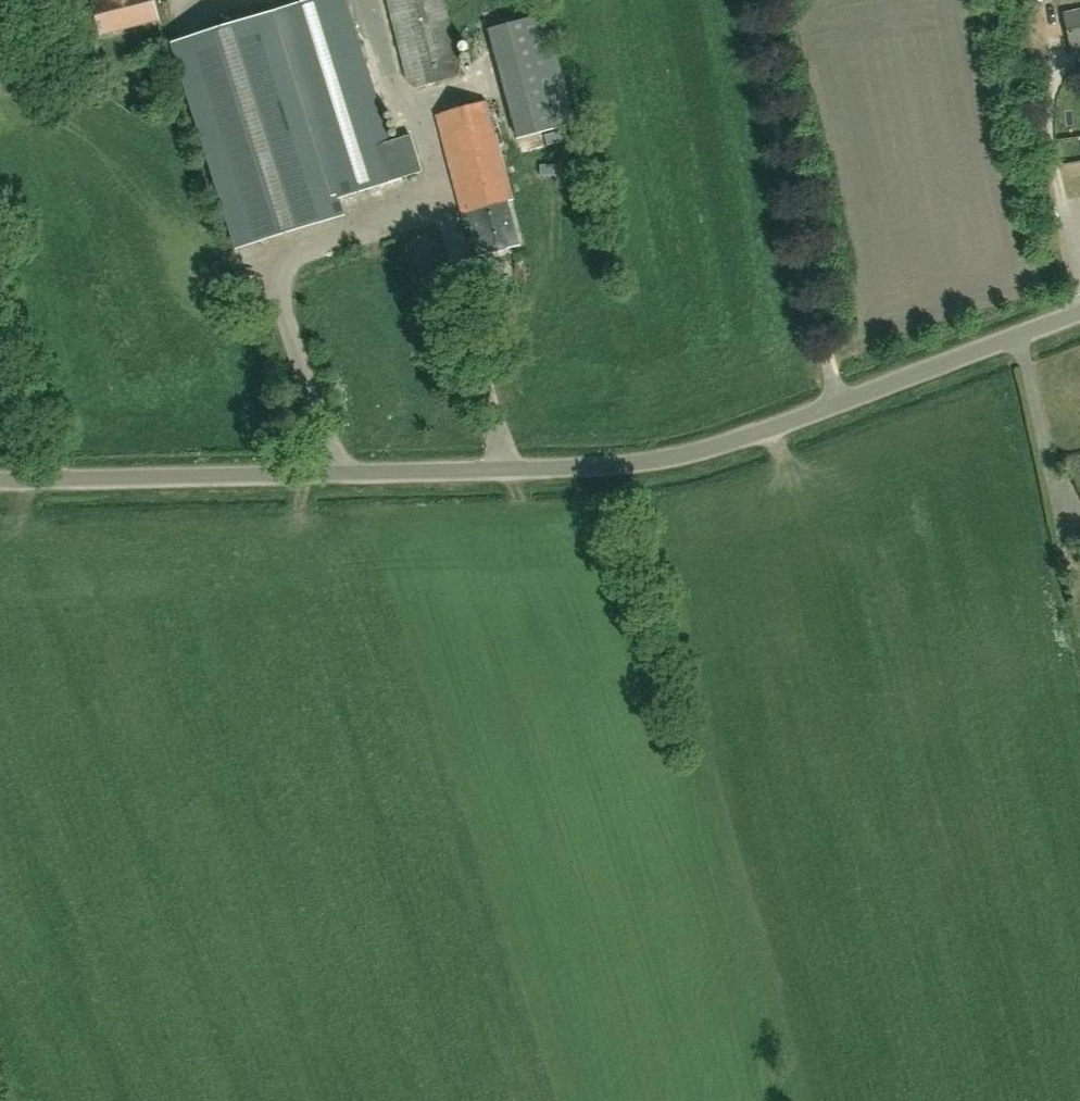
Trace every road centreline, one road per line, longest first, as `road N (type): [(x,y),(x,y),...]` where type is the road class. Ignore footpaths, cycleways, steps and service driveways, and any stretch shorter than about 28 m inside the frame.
road 1 (unclassified): [(0,481),(667,460),(837,406),(1079,314)]

